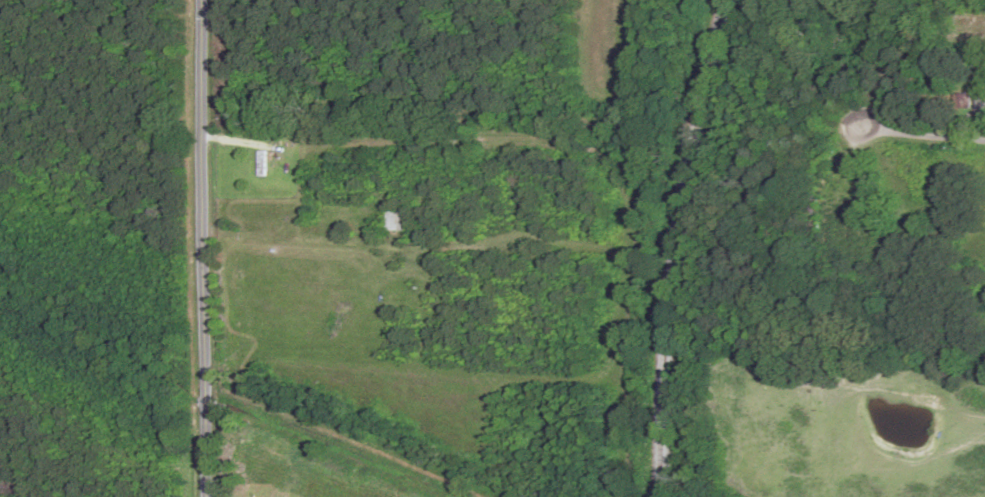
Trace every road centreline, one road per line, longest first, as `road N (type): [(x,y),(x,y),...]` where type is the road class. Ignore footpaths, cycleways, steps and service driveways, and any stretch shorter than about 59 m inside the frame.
road 1 (residential): [(234,496),(235,0)]
road 2 (residential): [(784,138),(855,177),(909,184),(984,168)]

